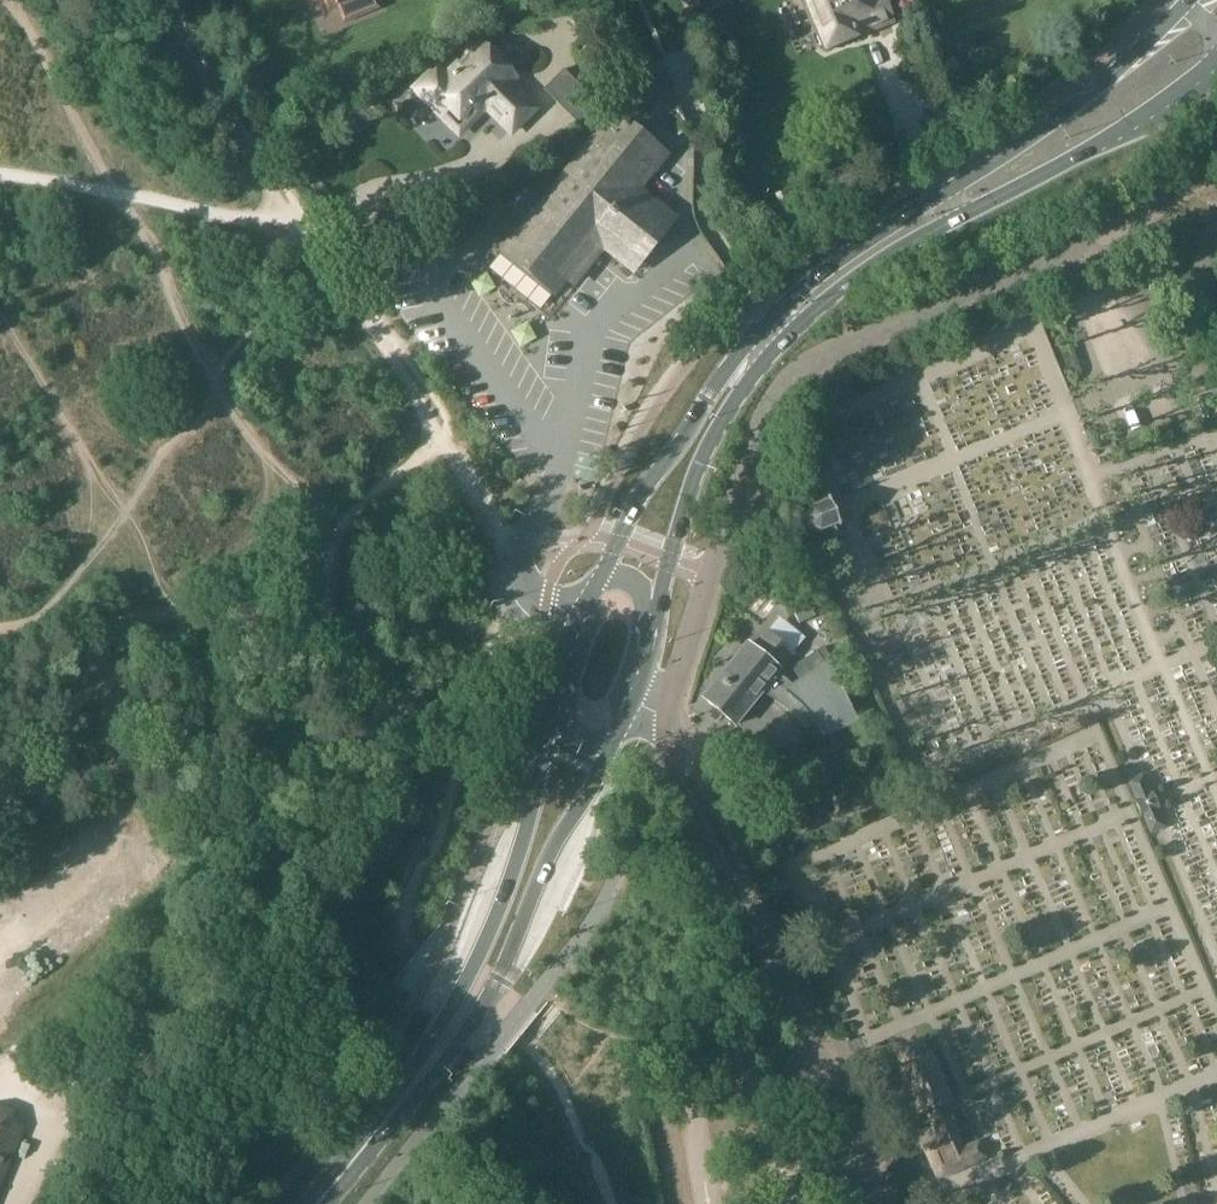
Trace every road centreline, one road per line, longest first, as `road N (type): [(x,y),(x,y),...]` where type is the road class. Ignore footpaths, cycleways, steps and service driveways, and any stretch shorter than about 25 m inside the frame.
road 1 (primary): [(1192,0),(1020,144),(904,215),(766,320),(644,489),(597,583)]
road 2 (primary): [(656,620),(676,536),(716,432),(788,339),(863,272),(1153,114),(1216,68)]
road 3 (unclassified): [(665,715),(757,433),(776,399),(802,372),(852,344),(1048,259)]
road 4 (track): [(525,591),(444,443),(292,223)]
road 5 (primary): [(555,686),(516,861),(427,1070)]
road 6 (primary): [(427,1070),(500,980),(544,867),(617,736)]
road 7 (track): [(327,627),(0,630)]
road 8 (track): [(292,223),(152,0)]
road 9 (unclassified): [(1172,367),(1103,394),(1048,259)]
road 10 (unclassified): [(1172,367),(1088,243),(1048,259)]
road 11 (primary): [(317,1203),(427,1070)]
road 12 (unclassified): [(1185,365),(1216,207)]

